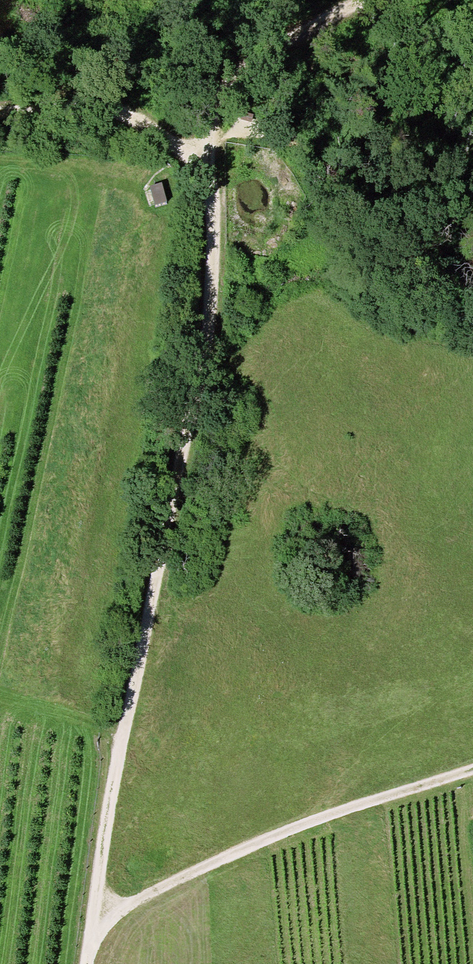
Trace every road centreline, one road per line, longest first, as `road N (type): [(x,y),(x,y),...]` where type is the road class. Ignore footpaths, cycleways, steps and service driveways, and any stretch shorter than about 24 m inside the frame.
road 1 (track): [(87,963),(113,775),(209,344),(216,238),(202,154)]
road 2 (track): [(472,769),(217,859),(96,913)]
road 3 (track): [(202,154),(238,68),(278,36),(361,0)]
road 4 (track): [(202,154),(146,120),(84,107),(0,112)]

